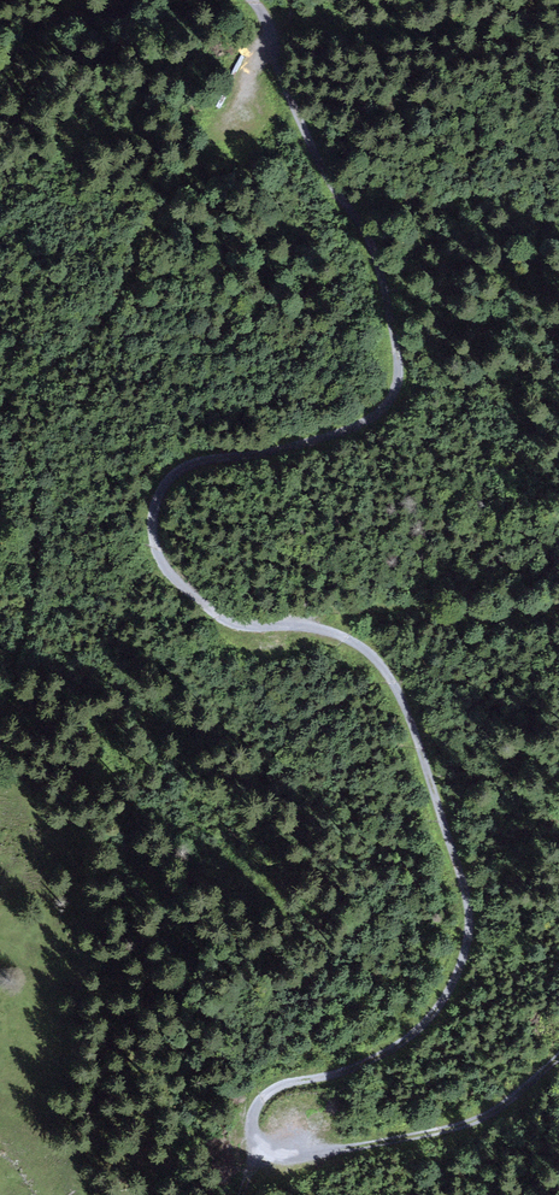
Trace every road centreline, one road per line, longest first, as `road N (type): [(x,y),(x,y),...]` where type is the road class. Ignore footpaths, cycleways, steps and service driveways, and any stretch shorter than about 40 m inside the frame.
road 1 (track): [(273,35),(279,74),(324,174),(372,247),(398,355),(395,390),(368,418),(314,441),(187,463),(158,494),(151,538),(172,577),(224,619),(318,627),(375,658),(406,713),(468,915),(446,991),(398,1046),(333,1077),(278,1086),(261,1101),(254,1132),(267,1151)]
road 2 (track): [(12,691),(42,549),(35,456),(8,416),(10,394),(94,339),(108,319),(190,160),(273,35)]
road 3 (track): [(267,1151),(320,1155),(463,1126),(510,1103),(558,1060)]
road 4 (track): [(300,623),(395,605),(509,625),(558,615)]

